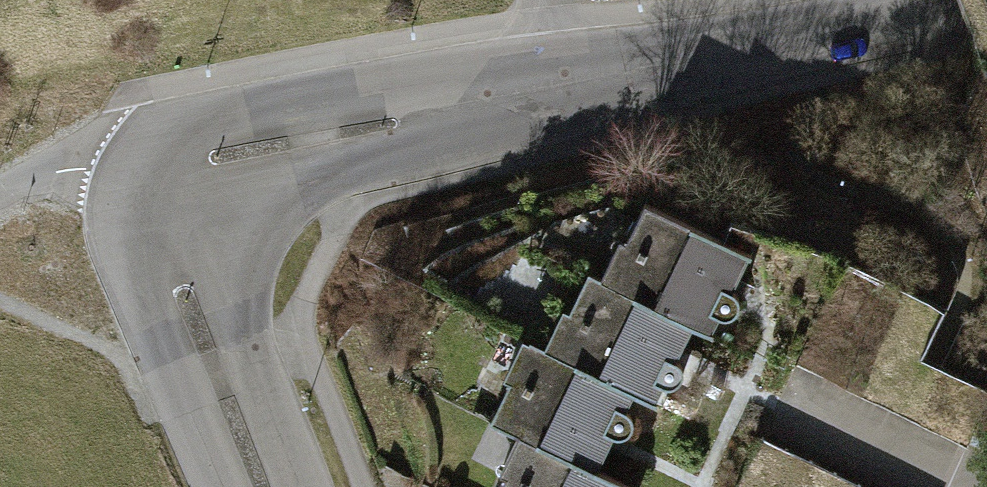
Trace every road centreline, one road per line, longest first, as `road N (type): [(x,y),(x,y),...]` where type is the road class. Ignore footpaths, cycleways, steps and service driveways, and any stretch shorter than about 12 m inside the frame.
road 1 (residential): [(146,178),(558,79),(952,0)]
road 2 (residential): [(260,486),(146,178)]
road 3 (residential): [(803,418),(954,486)]
road 4 (residential): [(0,226),(146,178)]

